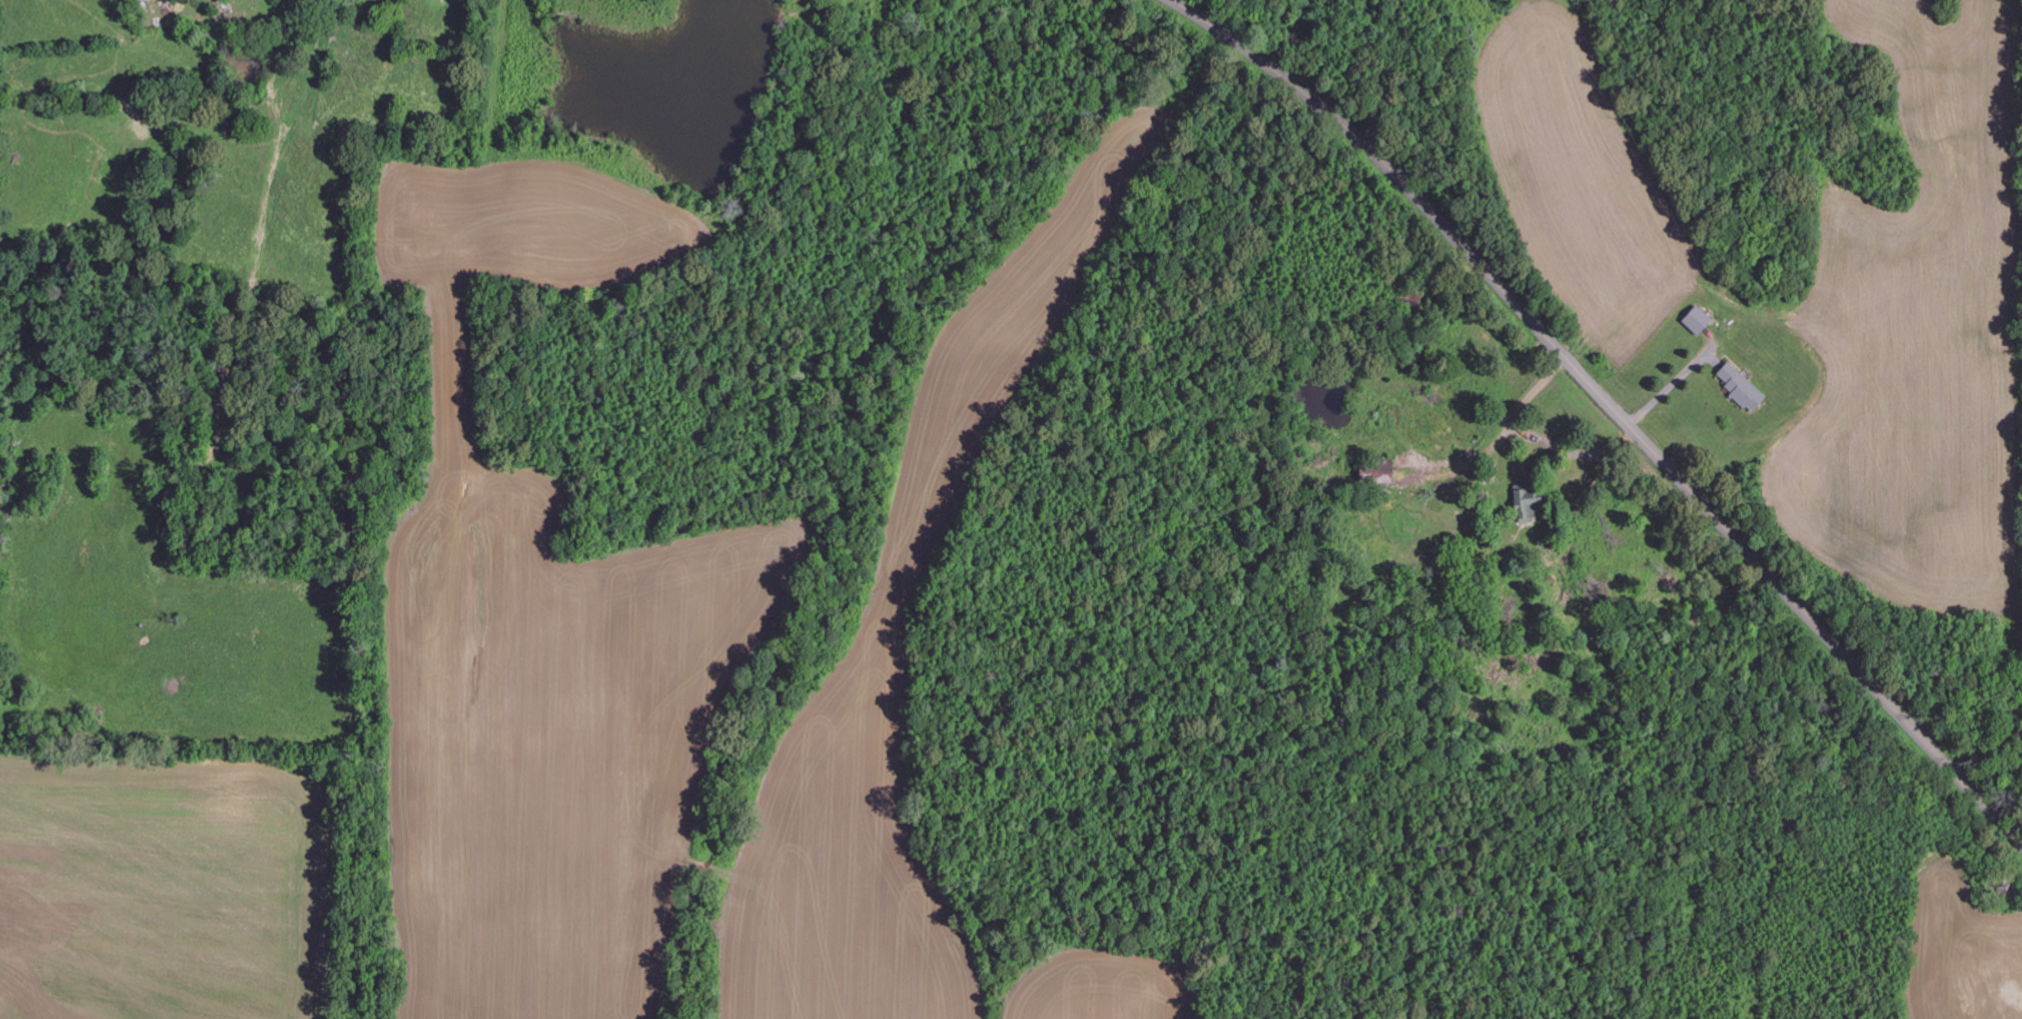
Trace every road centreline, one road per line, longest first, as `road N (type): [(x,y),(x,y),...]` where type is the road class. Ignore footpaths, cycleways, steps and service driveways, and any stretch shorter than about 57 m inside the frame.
road 1 (tertiary): [(2021,845),(1416,192),(1342,124),(1166,0)]

